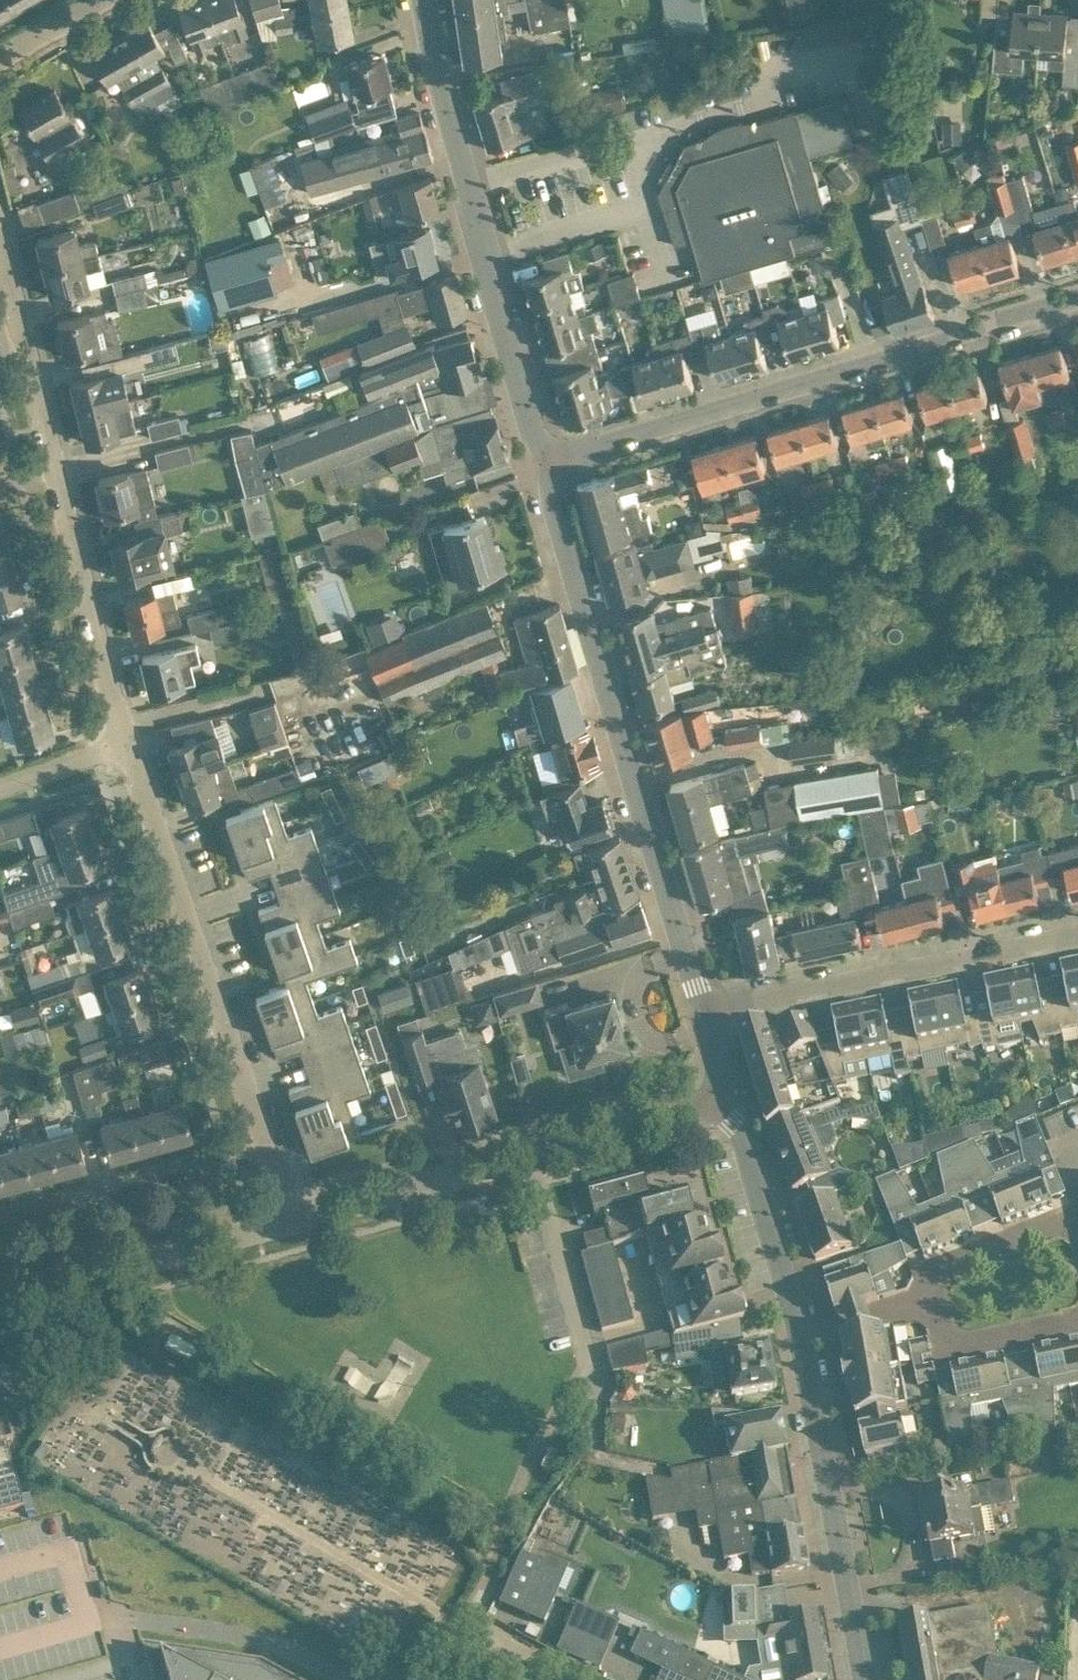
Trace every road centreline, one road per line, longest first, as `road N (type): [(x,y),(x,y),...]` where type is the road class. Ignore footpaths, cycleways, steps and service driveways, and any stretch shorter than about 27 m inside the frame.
road 1 (tertiary): [(715,1007),(694,974),(628,755),(553,493),(553,459)]
road 2 (residential): [(553,459),(1077,294)]
road 3 (residential): [(127,742),(0,240)]
road 4 (tertiary): [(553,459),(533,427),(424,0)]
road 5 (residential): [(288,1218),(721,1102)]
road 6 (residential): [(263,1140),(127,742)]
road 7 (residential): [(715,1007),(1077,930)]
road 8 (tertiary): [(866,1679),(803,1341)]
road 9 (residential): [(0,1300),(288,1218)]
road 10 (residential): [(0,1211),(263,1140)]
road 11 (tertiary): [(803,1341),(745,1140),(721,1102)]
road 12 (residential): [(936,1301),(950,1349),(1077,1322)]
road 13 (residential): [(1077,1225),(1076,1216),(930,1275)]
road 14 (residential): [(803,1341),(936,1301)]
road 15 (residential): [(0,787),(127,742)]

